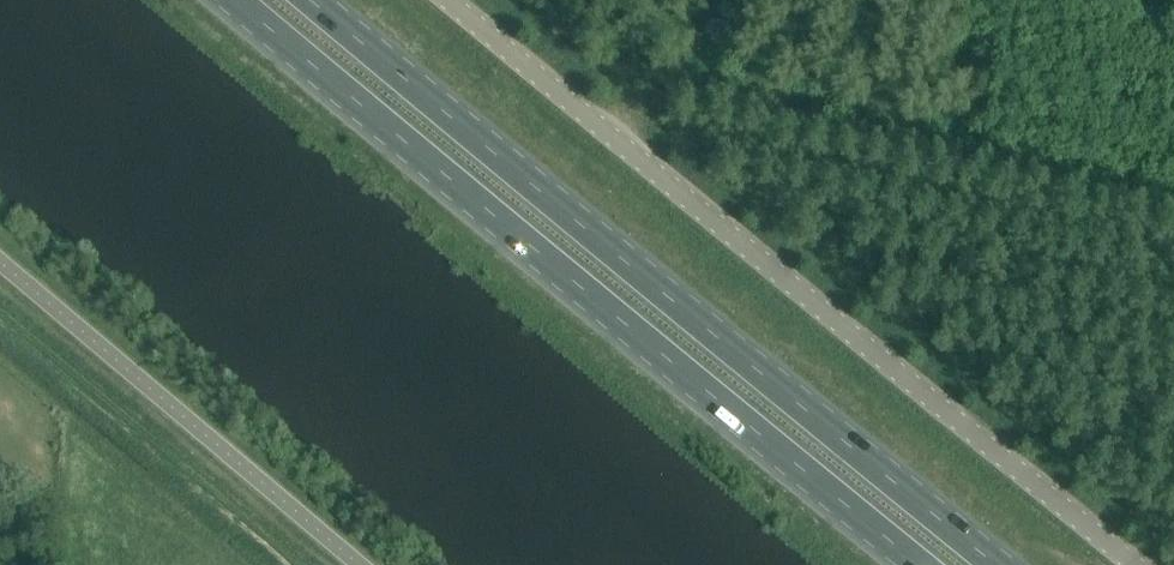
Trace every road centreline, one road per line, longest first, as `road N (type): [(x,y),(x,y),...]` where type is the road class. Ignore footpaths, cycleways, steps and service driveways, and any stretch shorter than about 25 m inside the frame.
road 1 (trunk): [(242,0),(923,564)]
road 2 (trunk): [(995,564),(318,0)]
road 3 (unclassified): [(460,0),(1137,564)]

